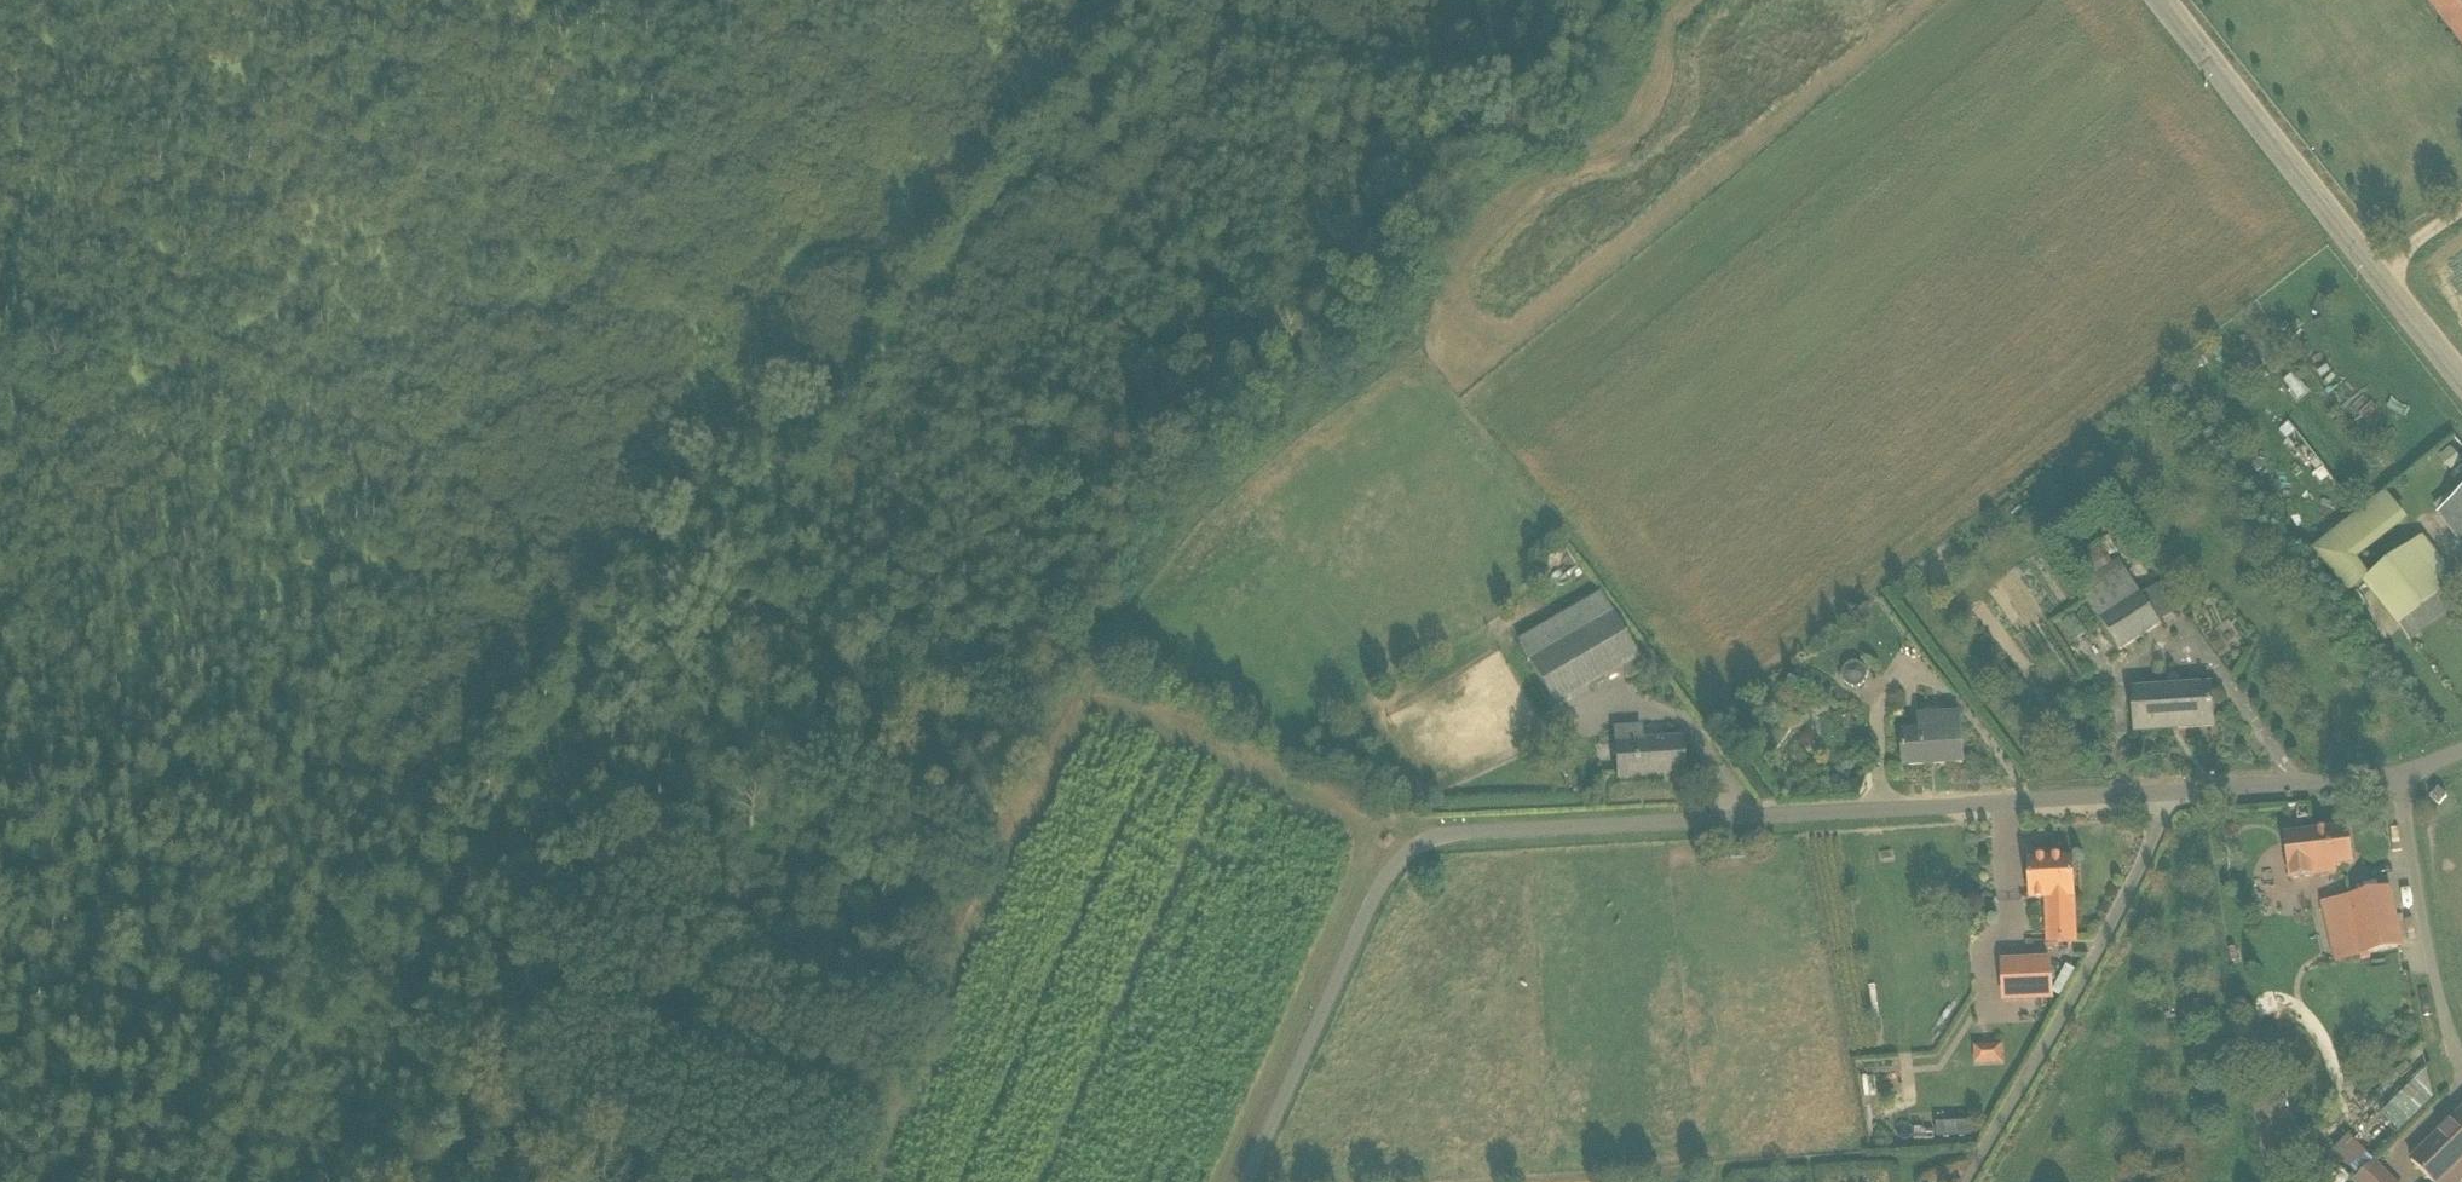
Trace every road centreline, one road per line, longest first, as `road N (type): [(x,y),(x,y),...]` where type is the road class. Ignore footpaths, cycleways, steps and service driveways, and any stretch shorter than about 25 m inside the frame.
road 1 (unclassified): [(1253,1181),(1399,866),(1444,834),(2385,781),(2461,753)]
road 2 (tertiary): [(2461,376),(2159,0)]

